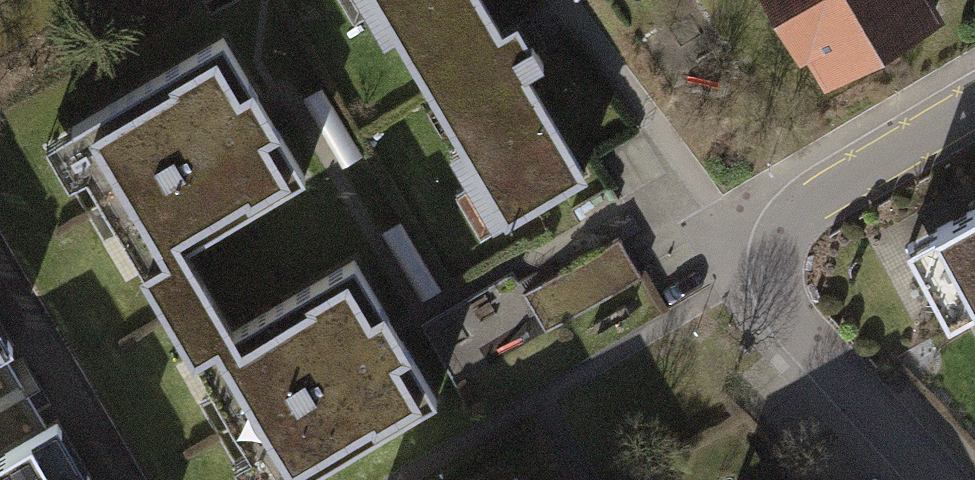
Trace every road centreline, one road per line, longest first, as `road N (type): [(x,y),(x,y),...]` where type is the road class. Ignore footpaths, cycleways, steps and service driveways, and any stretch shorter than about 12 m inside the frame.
road 1 (residential): [(773,253),(796,321),(939,479)]
road 2 (residential): [(773,253),(812,188),(974,96)]

